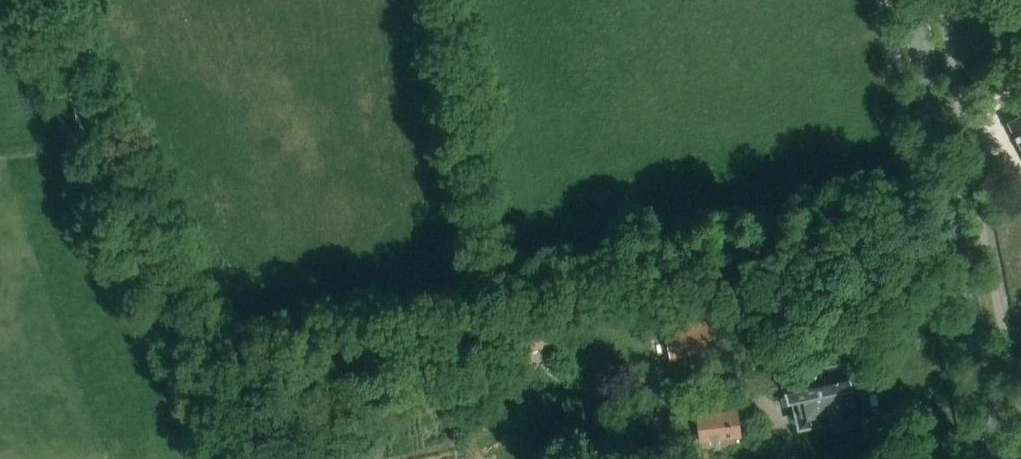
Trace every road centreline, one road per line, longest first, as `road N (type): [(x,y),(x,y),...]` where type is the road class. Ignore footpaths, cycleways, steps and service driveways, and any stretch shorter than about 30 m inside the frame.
road 1 (track): [(228,458),(44,0)]
road 2 (secondary): [(1005,458),(914,0)]

